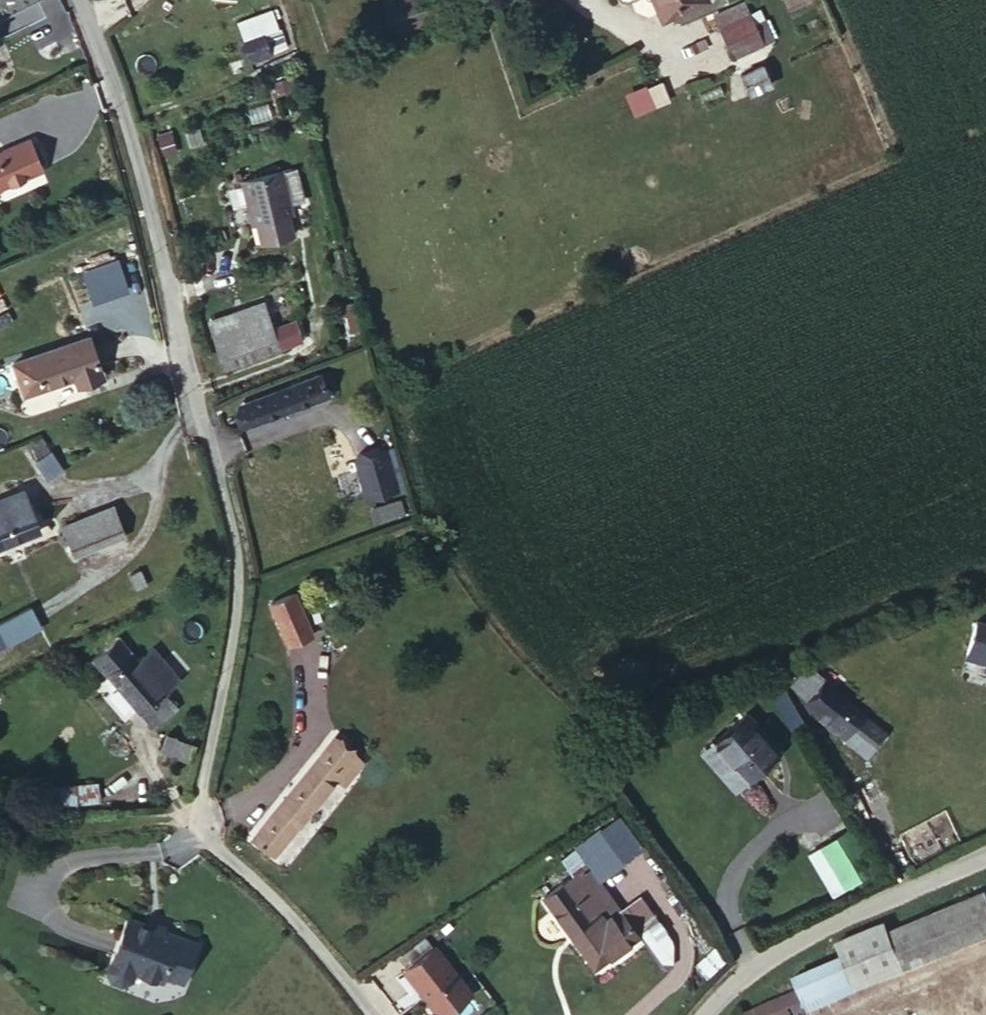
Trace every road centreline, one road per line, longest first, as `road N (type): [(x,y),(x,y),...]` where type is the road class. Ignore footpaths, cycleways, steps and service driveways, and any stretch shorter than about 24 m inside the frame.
road 1 (unclassified): [(74,0),(146,197),(229,545),(232,605),(191,798),(200,831),(371,1014)]
road 2 (unclassified): [(698,1014),(783,937),(985,850)]

